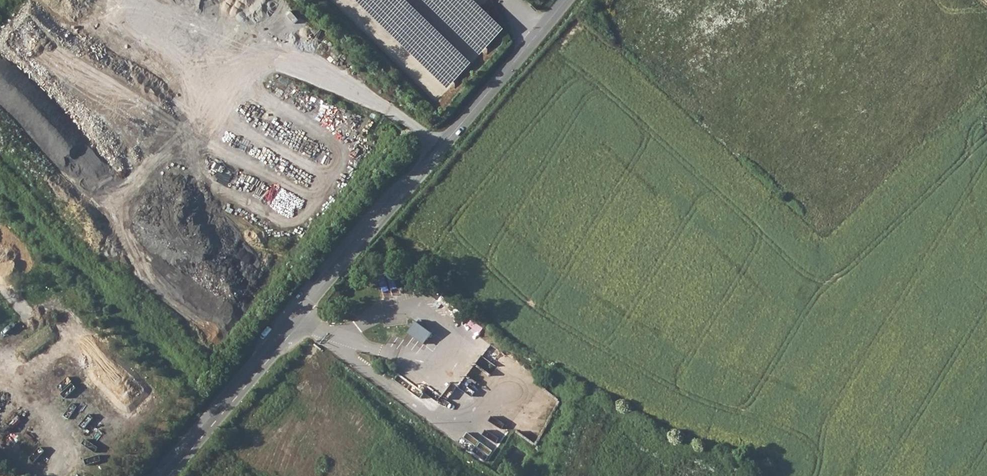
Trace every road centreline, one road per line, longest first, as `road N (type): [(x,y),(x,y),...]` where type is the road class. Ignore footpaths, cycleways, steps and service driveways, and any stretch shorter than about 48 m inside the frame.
road 1 (tertiary): [(157,475),(568,0)]

